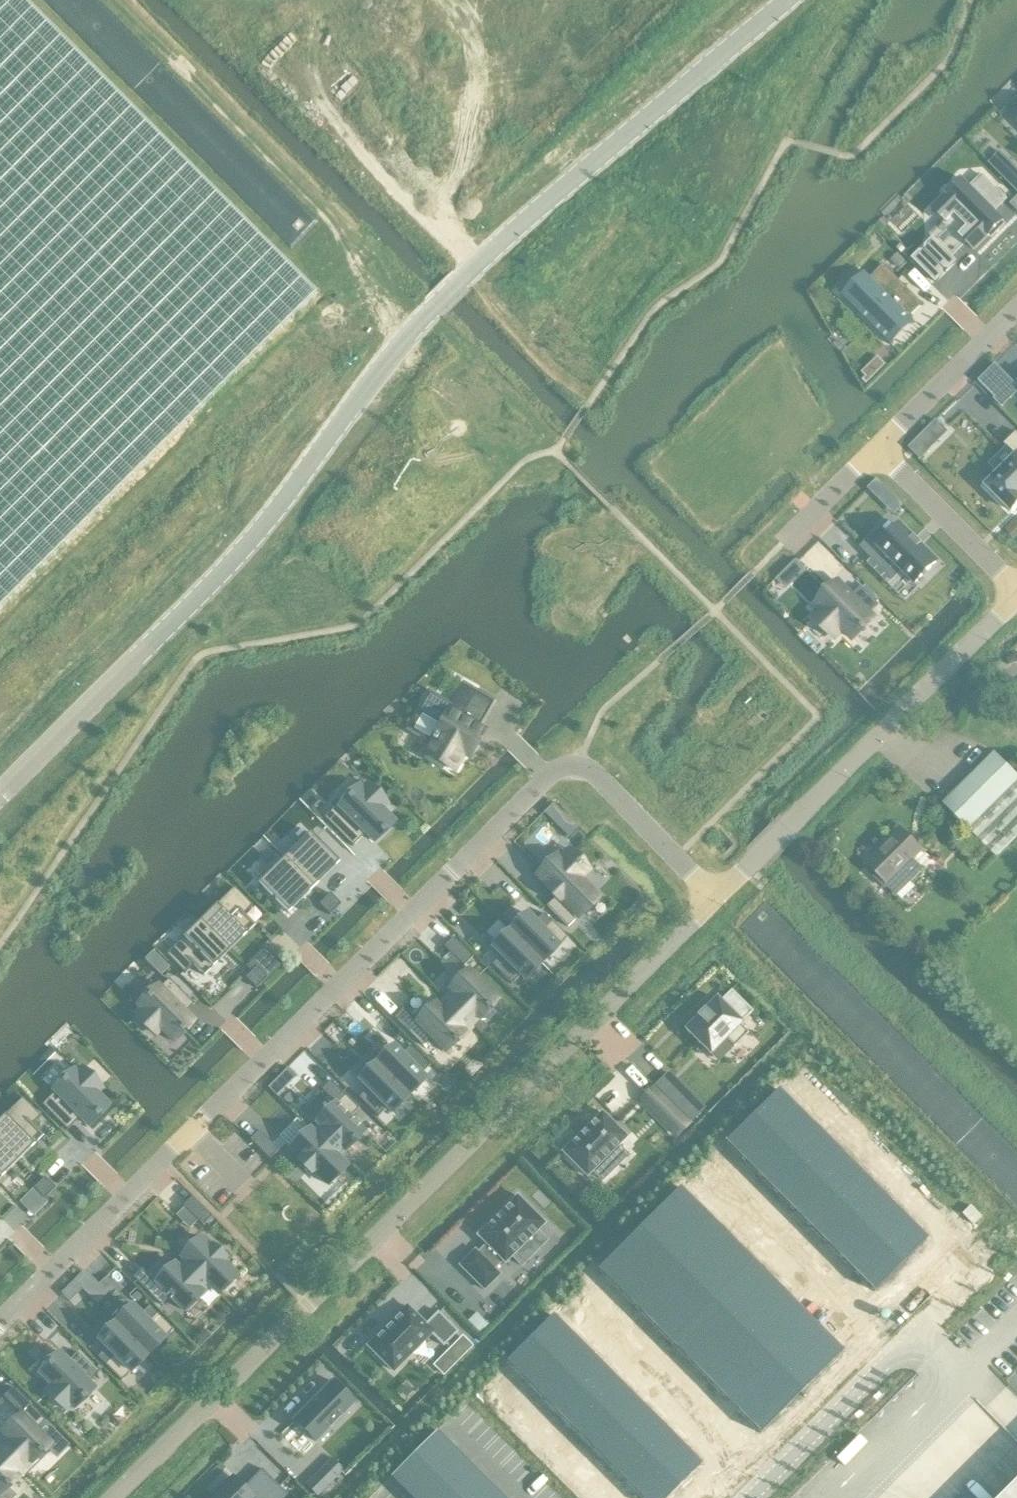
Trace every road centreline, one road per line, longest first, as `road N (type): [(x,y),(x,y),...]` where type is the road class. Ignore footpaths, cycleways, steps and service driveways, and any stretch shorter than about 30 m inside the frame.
road 1 (unclassified): [(780,0),(431,310),(233,560),(0,790)]
road 2 (residential): [(0,1322),(556,769),(596,776),(715,897)]
road 3 (unclassified): [(114,1497),(715,897)]
road 4 (unclassified): [(715,897),(1016,598)]
road 5 (unclassified): [(754,1497),(1016,1236)]
road 6 (residential): [(877,448),(1016,588)]
road 7 (residential): [(877,448),(1016,308)]
road 8 (residential): [(786,539),(877,448)]

